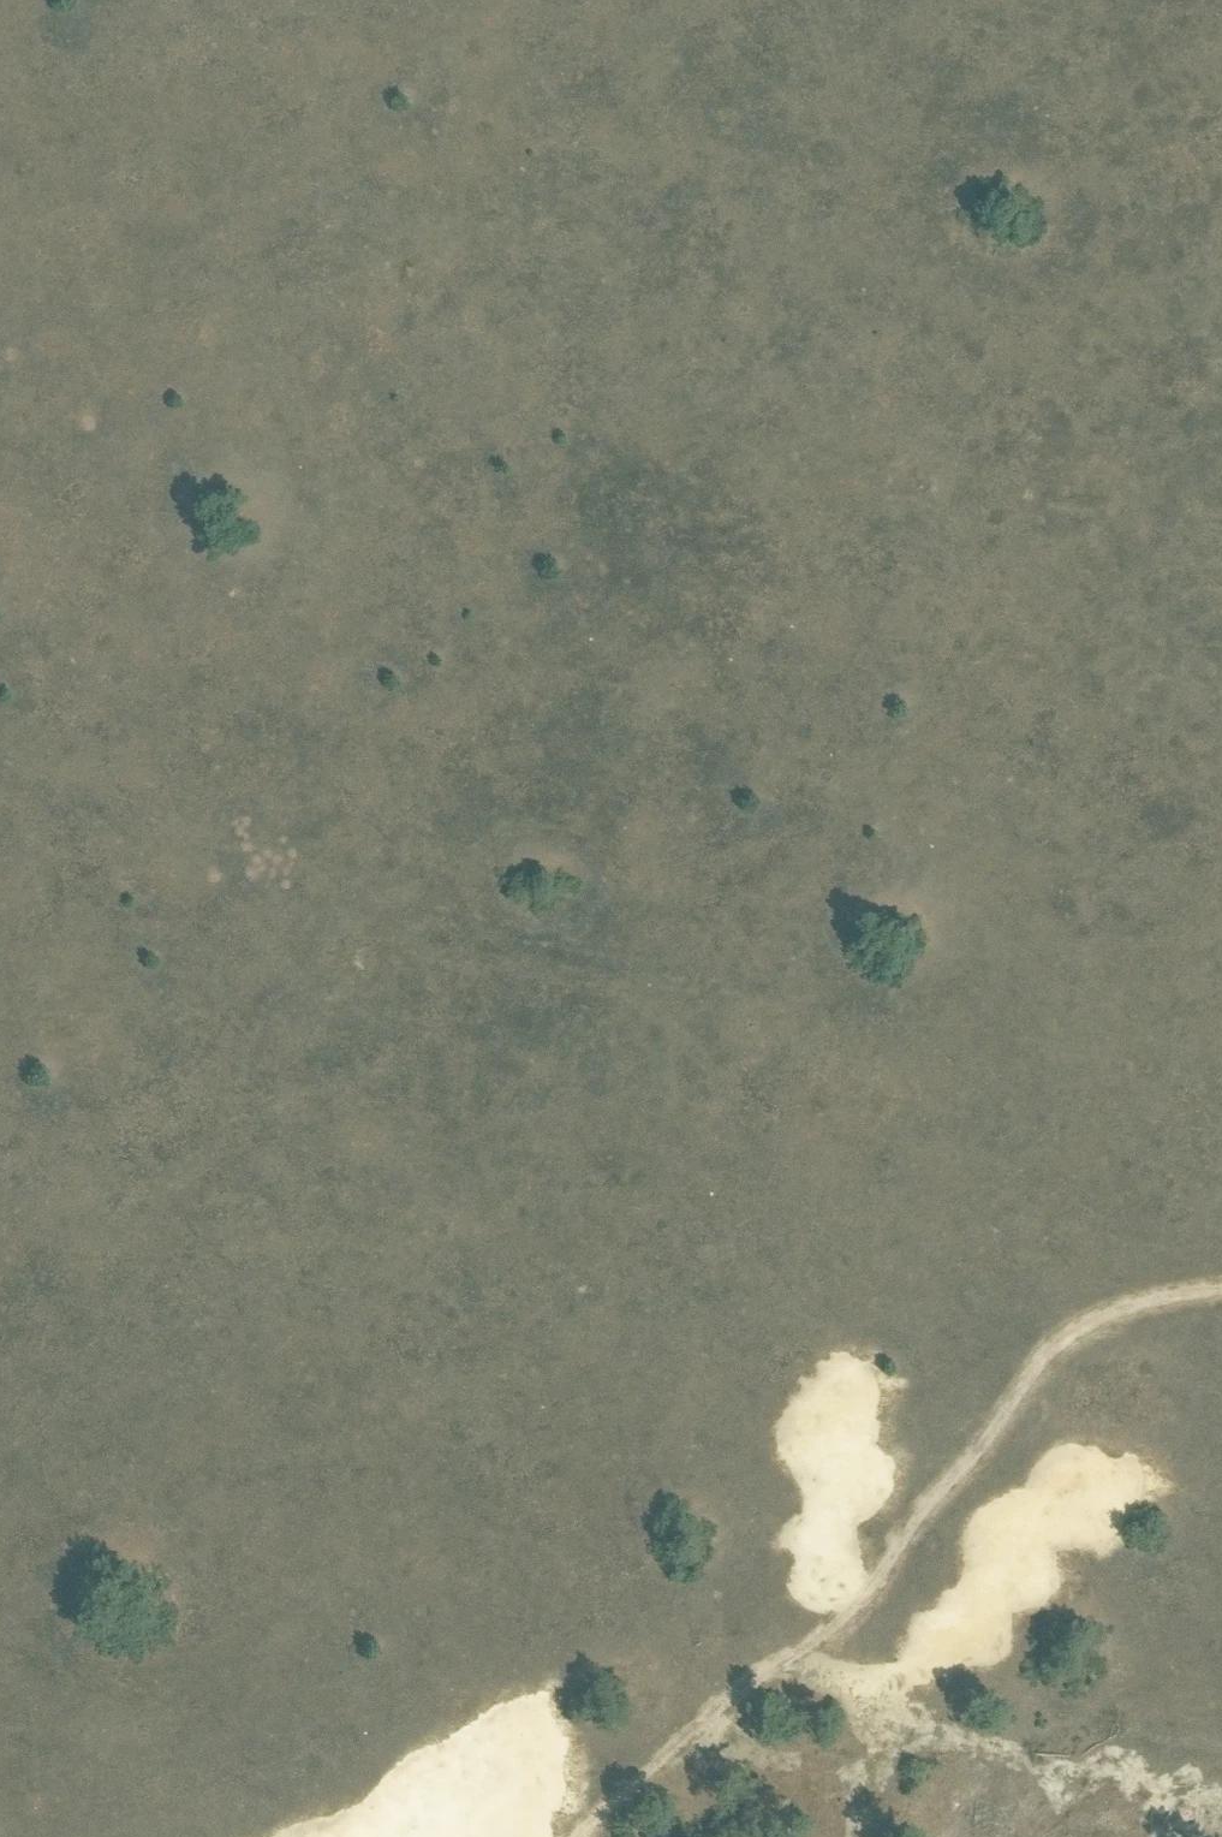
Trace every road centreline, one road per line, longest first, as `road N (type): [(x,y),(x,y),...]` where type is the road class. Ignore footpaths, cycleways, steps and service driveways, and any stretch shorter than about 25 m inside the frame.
road 1 (track): [(563,1836),(699,1727),(869,1559),(1025,1364),(1140,1288),(1221,1283)]

